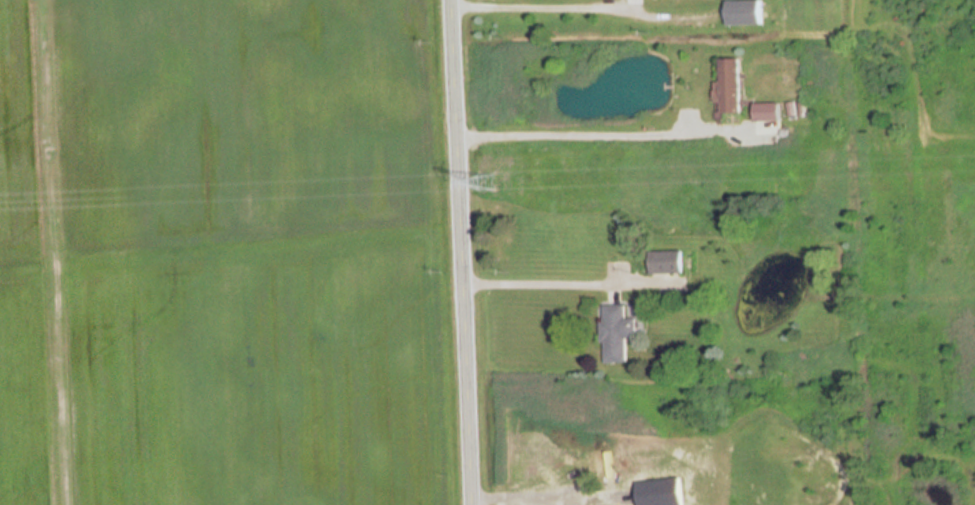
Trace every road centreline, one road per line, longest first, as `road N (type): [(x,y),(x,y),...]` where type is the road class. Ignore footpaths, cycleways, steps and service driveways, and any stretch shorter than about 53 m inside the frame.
road 1 (tertiary): [(448,0),(470,504)]

